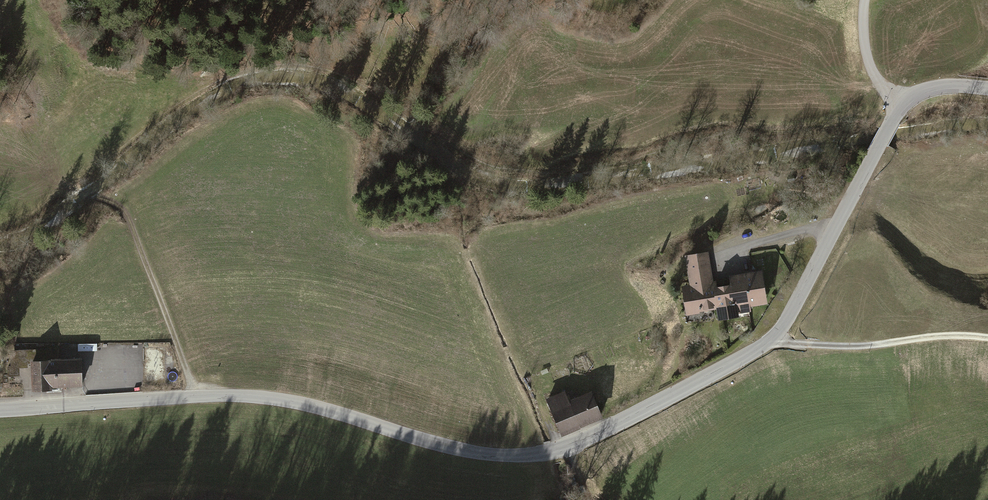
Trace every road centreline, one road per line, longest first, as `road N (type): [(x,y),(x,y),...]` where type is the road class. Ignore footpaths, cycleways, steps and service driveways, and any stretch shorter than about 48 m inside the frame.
road 1 (tertiary): [(0,411),(258,399),(485,455),(566,451),(775,336),(902,106)]
road 2 (track): [(775,336),(866,346),(987,338)]
road 3 (track): [(194,400),(134,228)]

